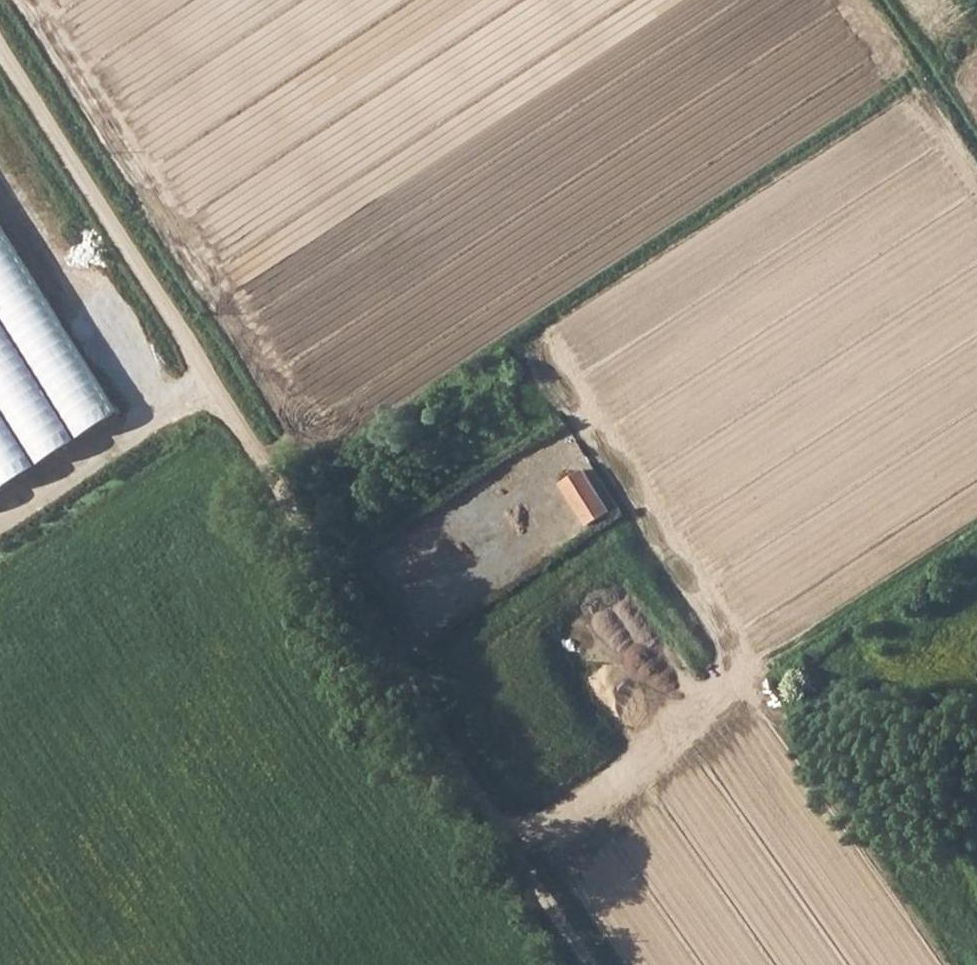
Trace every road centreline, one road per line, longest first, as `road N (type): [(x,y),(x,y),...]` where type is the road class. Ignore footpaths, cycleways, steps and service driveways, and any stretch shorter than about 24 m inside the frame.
road 1 (unclassified): [(0,47),(261,462),(596,964)]
road 2 (track): [(0,553),(227,407)]

